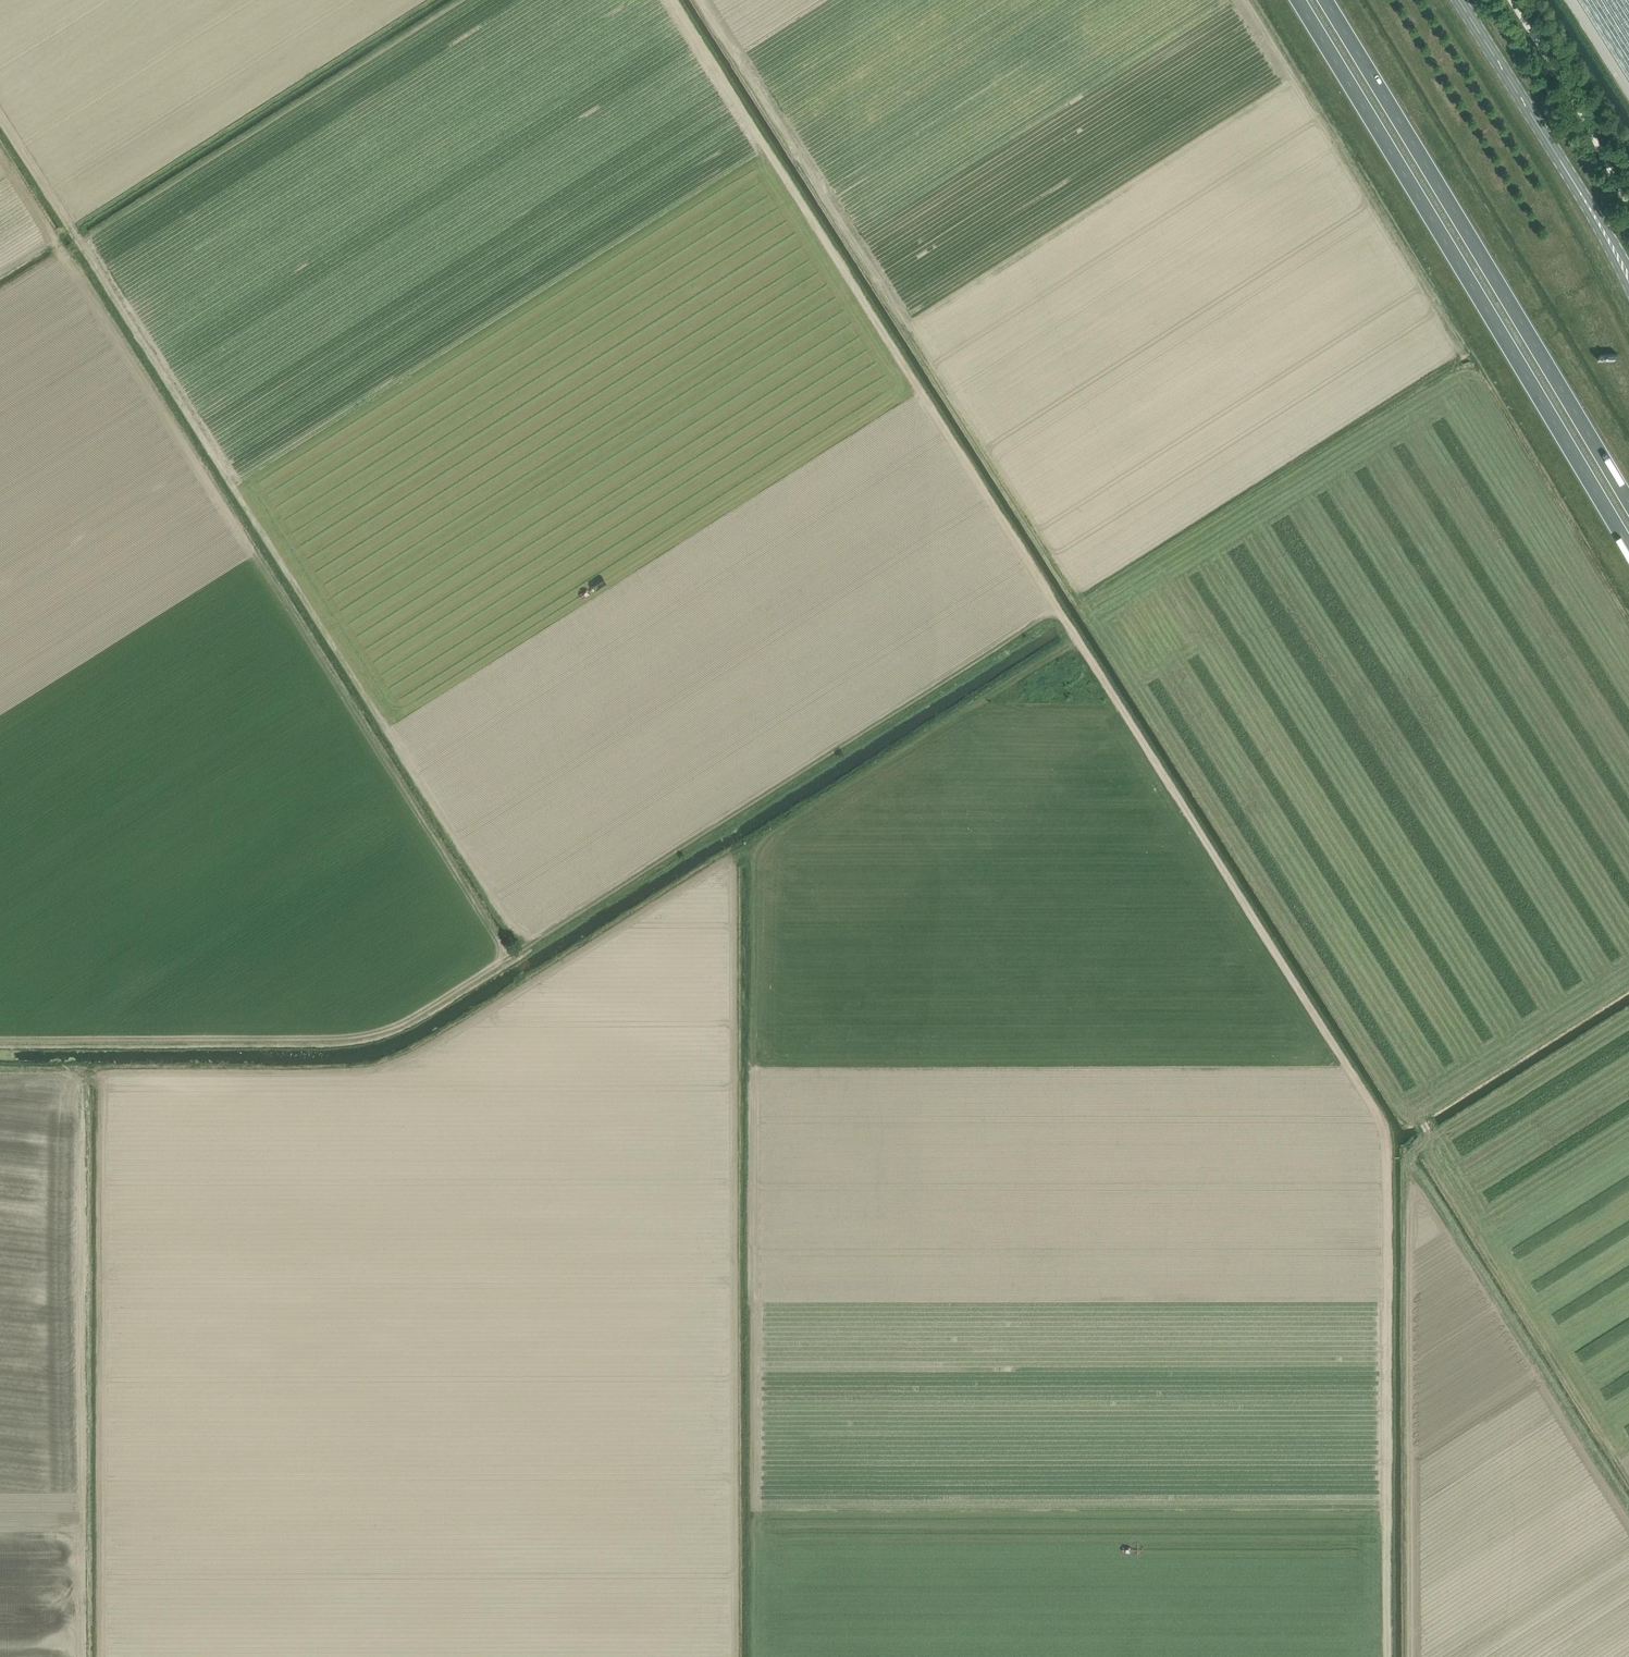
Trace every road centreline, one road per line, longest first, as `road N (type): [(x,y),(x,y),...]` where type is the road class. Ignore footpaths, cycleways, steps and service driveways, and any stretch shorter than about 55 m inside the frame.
road 1 (trunk): [(1298,0),(1628,548)]
road 2 (trunk): [(1628,502),(1325,0)]
road 3 (secondary): [(1530,113),(1459,0)]

